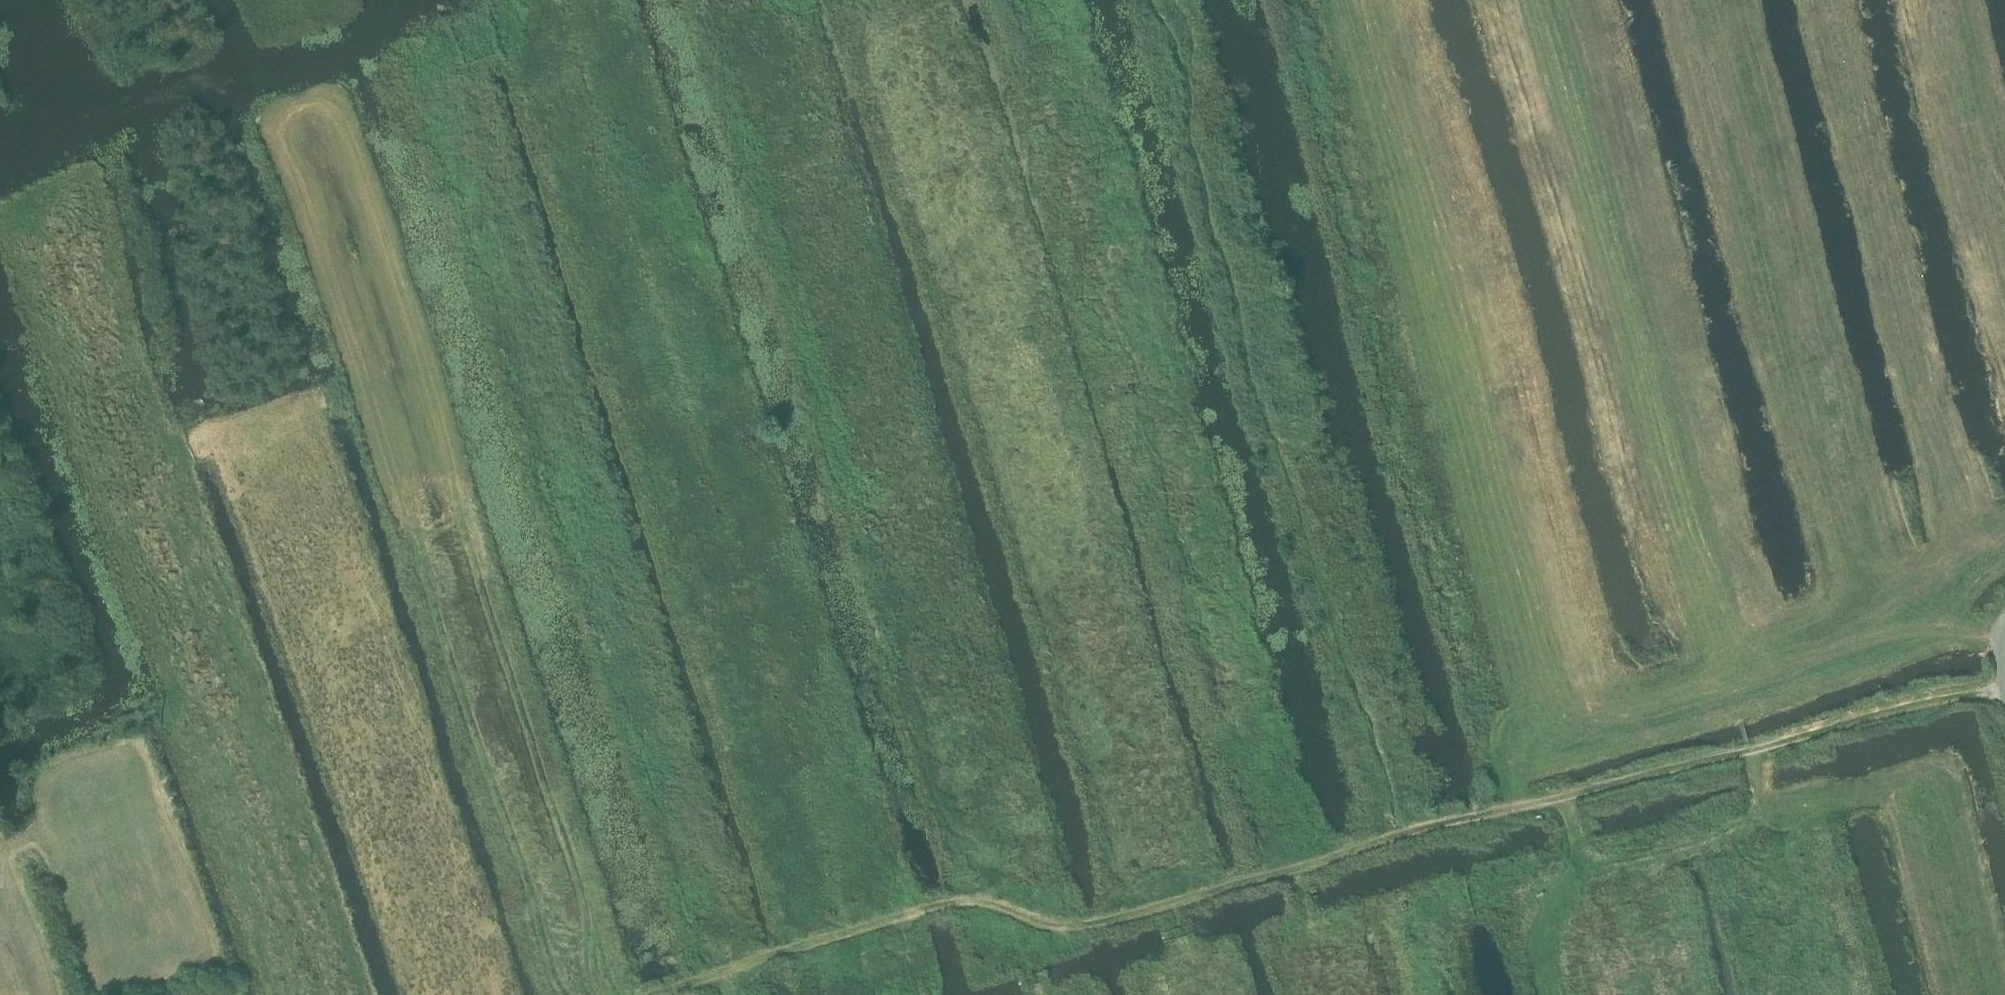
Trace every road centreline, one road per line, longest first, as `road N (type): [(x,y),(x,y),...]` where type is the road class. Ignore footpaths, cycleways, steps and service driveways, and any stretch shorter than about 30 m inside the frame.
road 1 (track): [(2004,690),(1912,703),(1799,740),(1400,836),(1074,929),(966,901),(679,994)]

